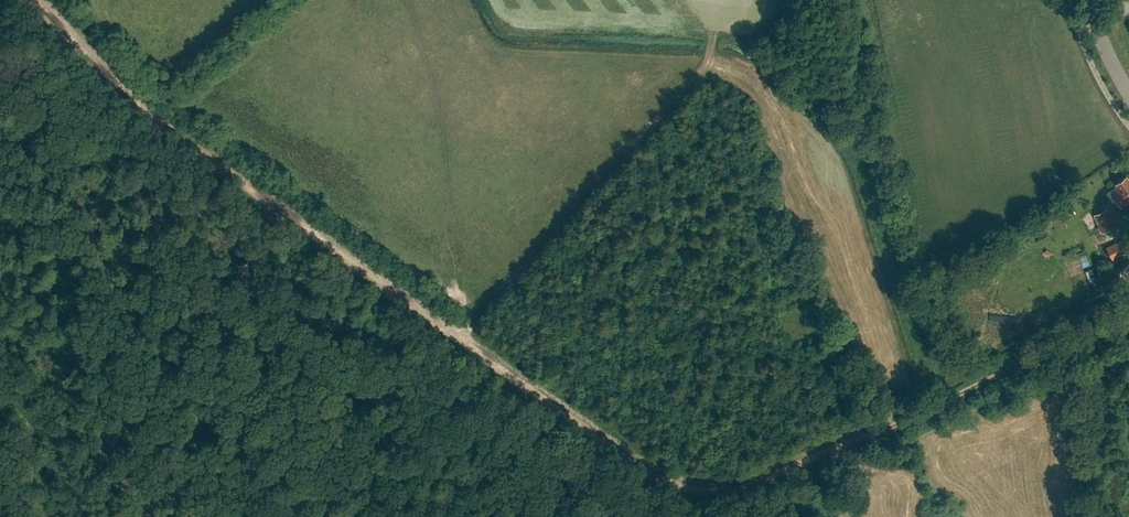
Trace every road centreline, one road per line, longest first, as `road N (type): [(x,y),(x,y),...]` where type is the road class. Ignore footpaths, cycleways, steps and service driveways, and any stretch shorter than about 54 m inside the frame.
road 1 (track): [(1128,317),(778,476),(724,493),(698,491),(635,464),(169,131),(39,0)]
road 2 (track): [(450,331),(709,64)]

